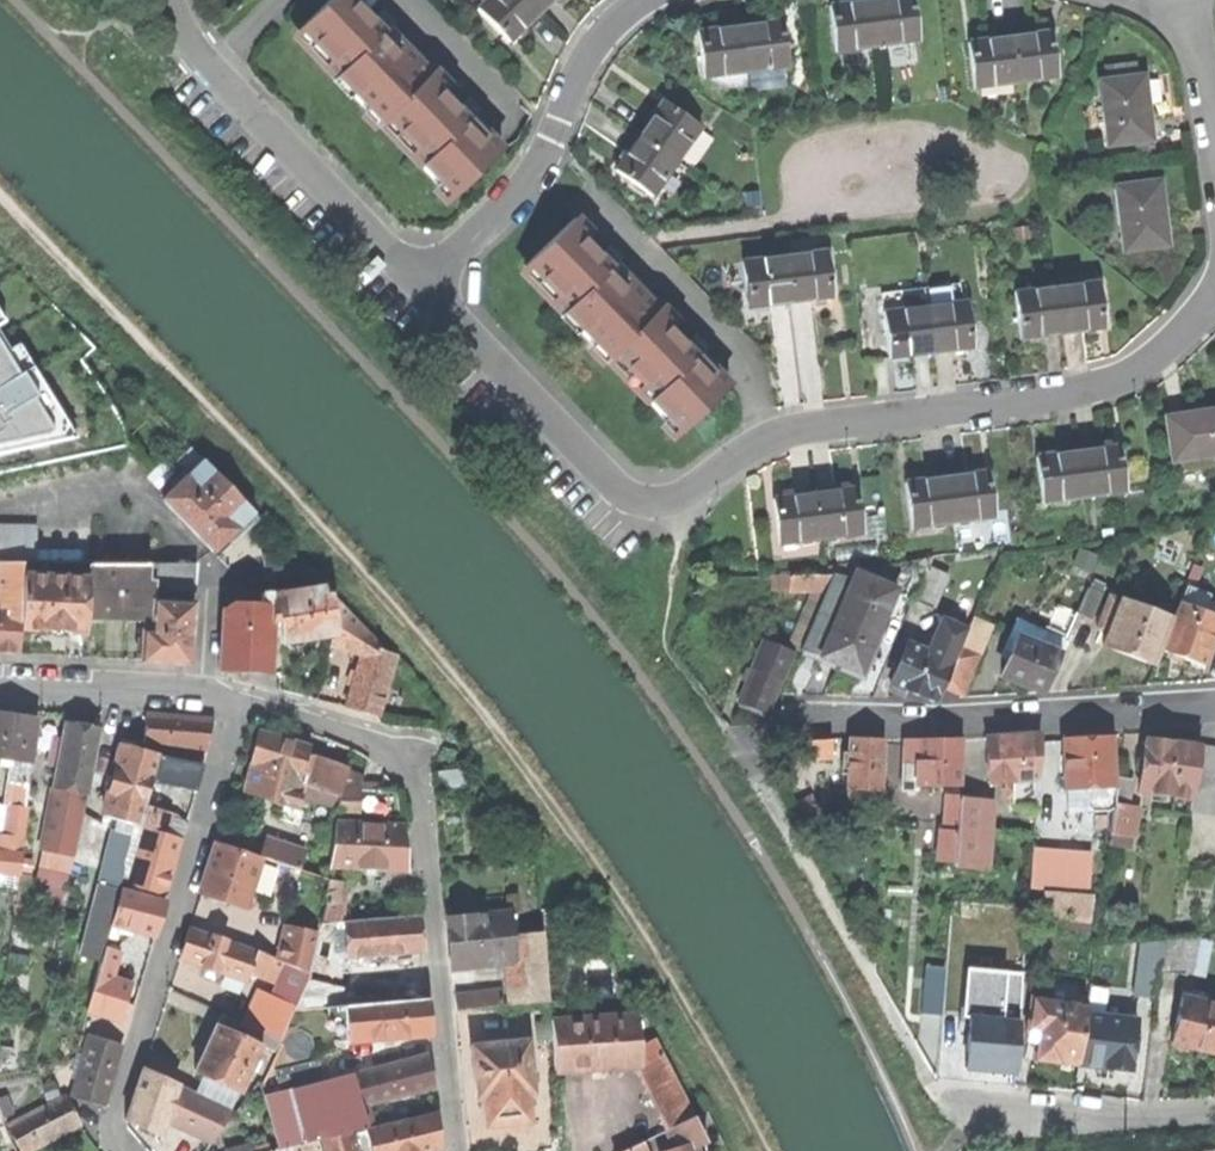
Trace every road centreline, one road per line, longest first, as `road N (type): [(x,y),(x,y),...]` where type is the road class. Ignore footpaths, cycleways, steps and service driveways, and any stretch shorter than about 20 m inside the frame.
road 1 (track): [(772,1150),(635,915),(487,714),(65,260)]
road 2 (residential): [(1214,294),(1147,361),(1083,391),(768,438),(698,497),(652,511),(625,502),(426,280)]
road 3 (residential): [(457,1150),(418,783),(377,739),(238,699)]
road 4 (residential): [(238,699),(109,1120),(116,1150)]
road 5 (residential): [(1214,702),(751,728)]
road 6 (residential): [(176,0),(193,43),(426,280)]
road 7 (residential): [(426,280),(534,170),(572,72),(636,0)]
road 8 (residential): [(960,1115),(995,1125),(1214,1115)]
road 9 (residential): [(0,680),(238,699)]
road 10 (residential): [(1192,0),(1214,155)]

